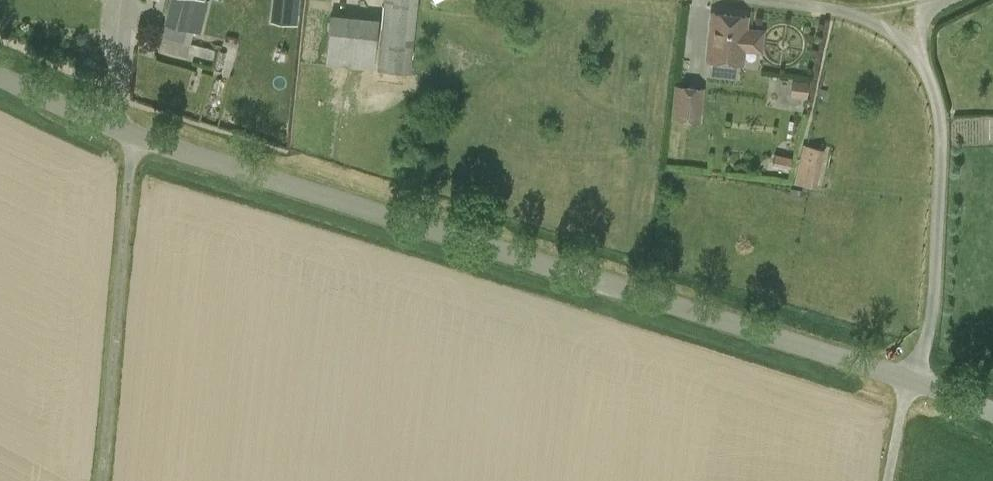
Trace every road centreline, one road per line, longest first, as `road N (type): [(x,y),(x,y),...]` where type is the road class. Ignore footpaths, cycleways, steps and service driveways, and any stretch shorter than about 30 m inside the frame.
road 1 (unclassified): [(917,381),(133,135)]
road 2 (unclassified): [(917,381),(933,306),(944,116),(936,80),(916,49),(866,10),(782,0)]
road 3 (unclassified): [(102,480),(133,135)]
road 4 (unclassified): [(119,129),(0,70)]
road 5 (unclassified): [(119,129),(130,0)]

